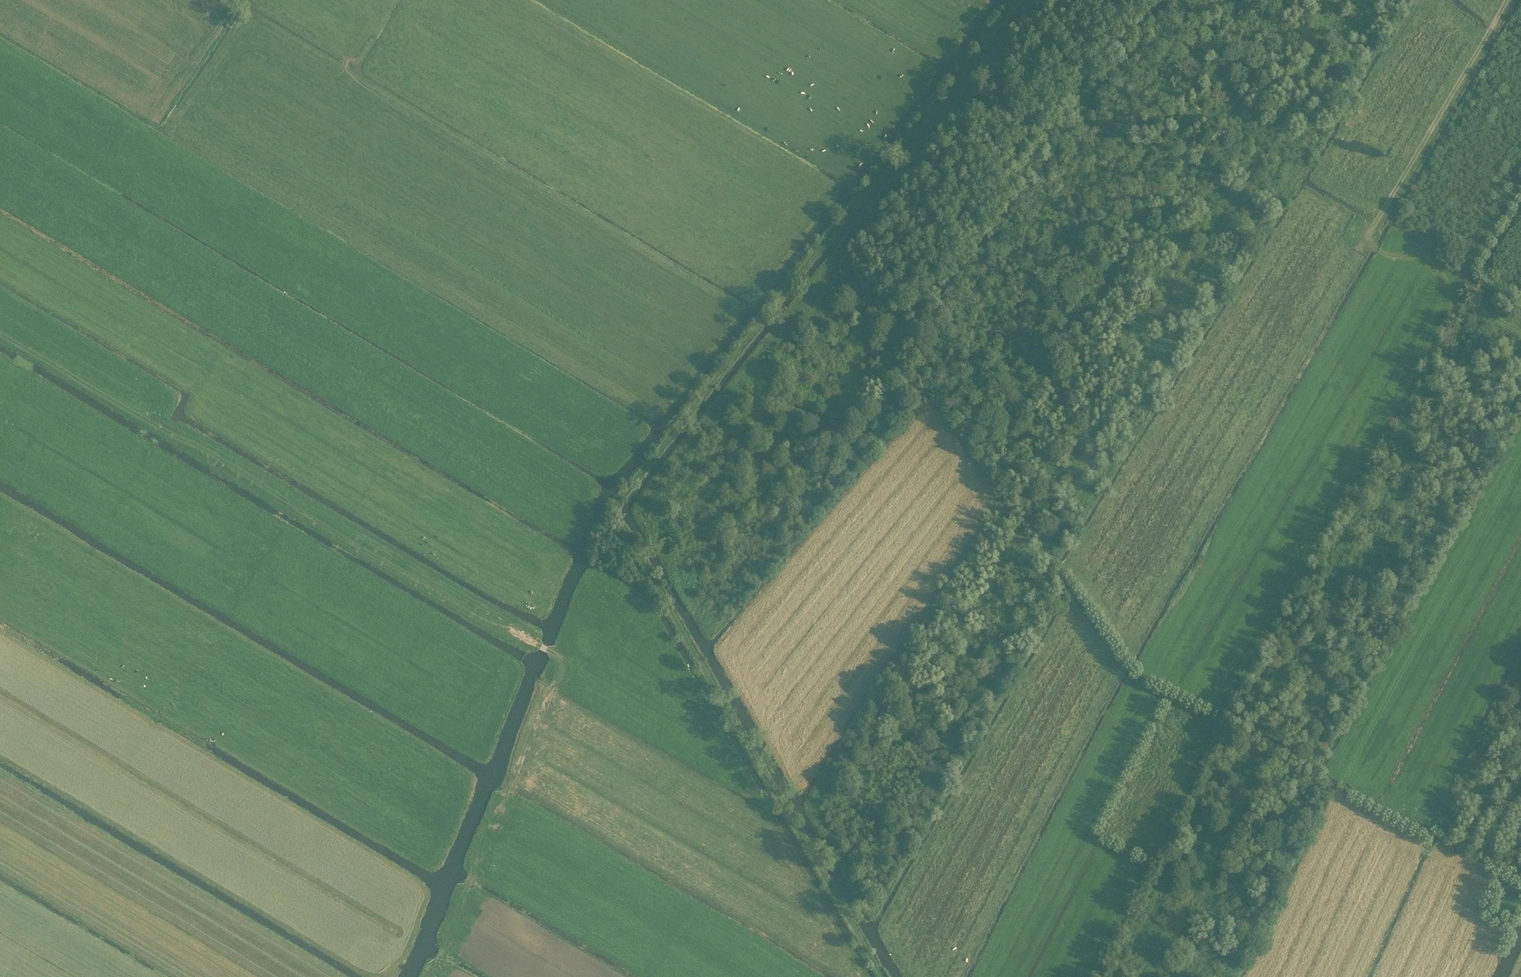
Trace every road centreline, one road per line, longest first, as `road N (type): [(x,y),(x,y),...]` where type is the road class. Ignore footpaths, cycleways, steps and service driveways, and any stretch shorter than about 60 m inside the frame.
road 1 (track): [(1520,333),(1451,295),(1428,262),(1378,250),(1369,240),(1507,0)]

